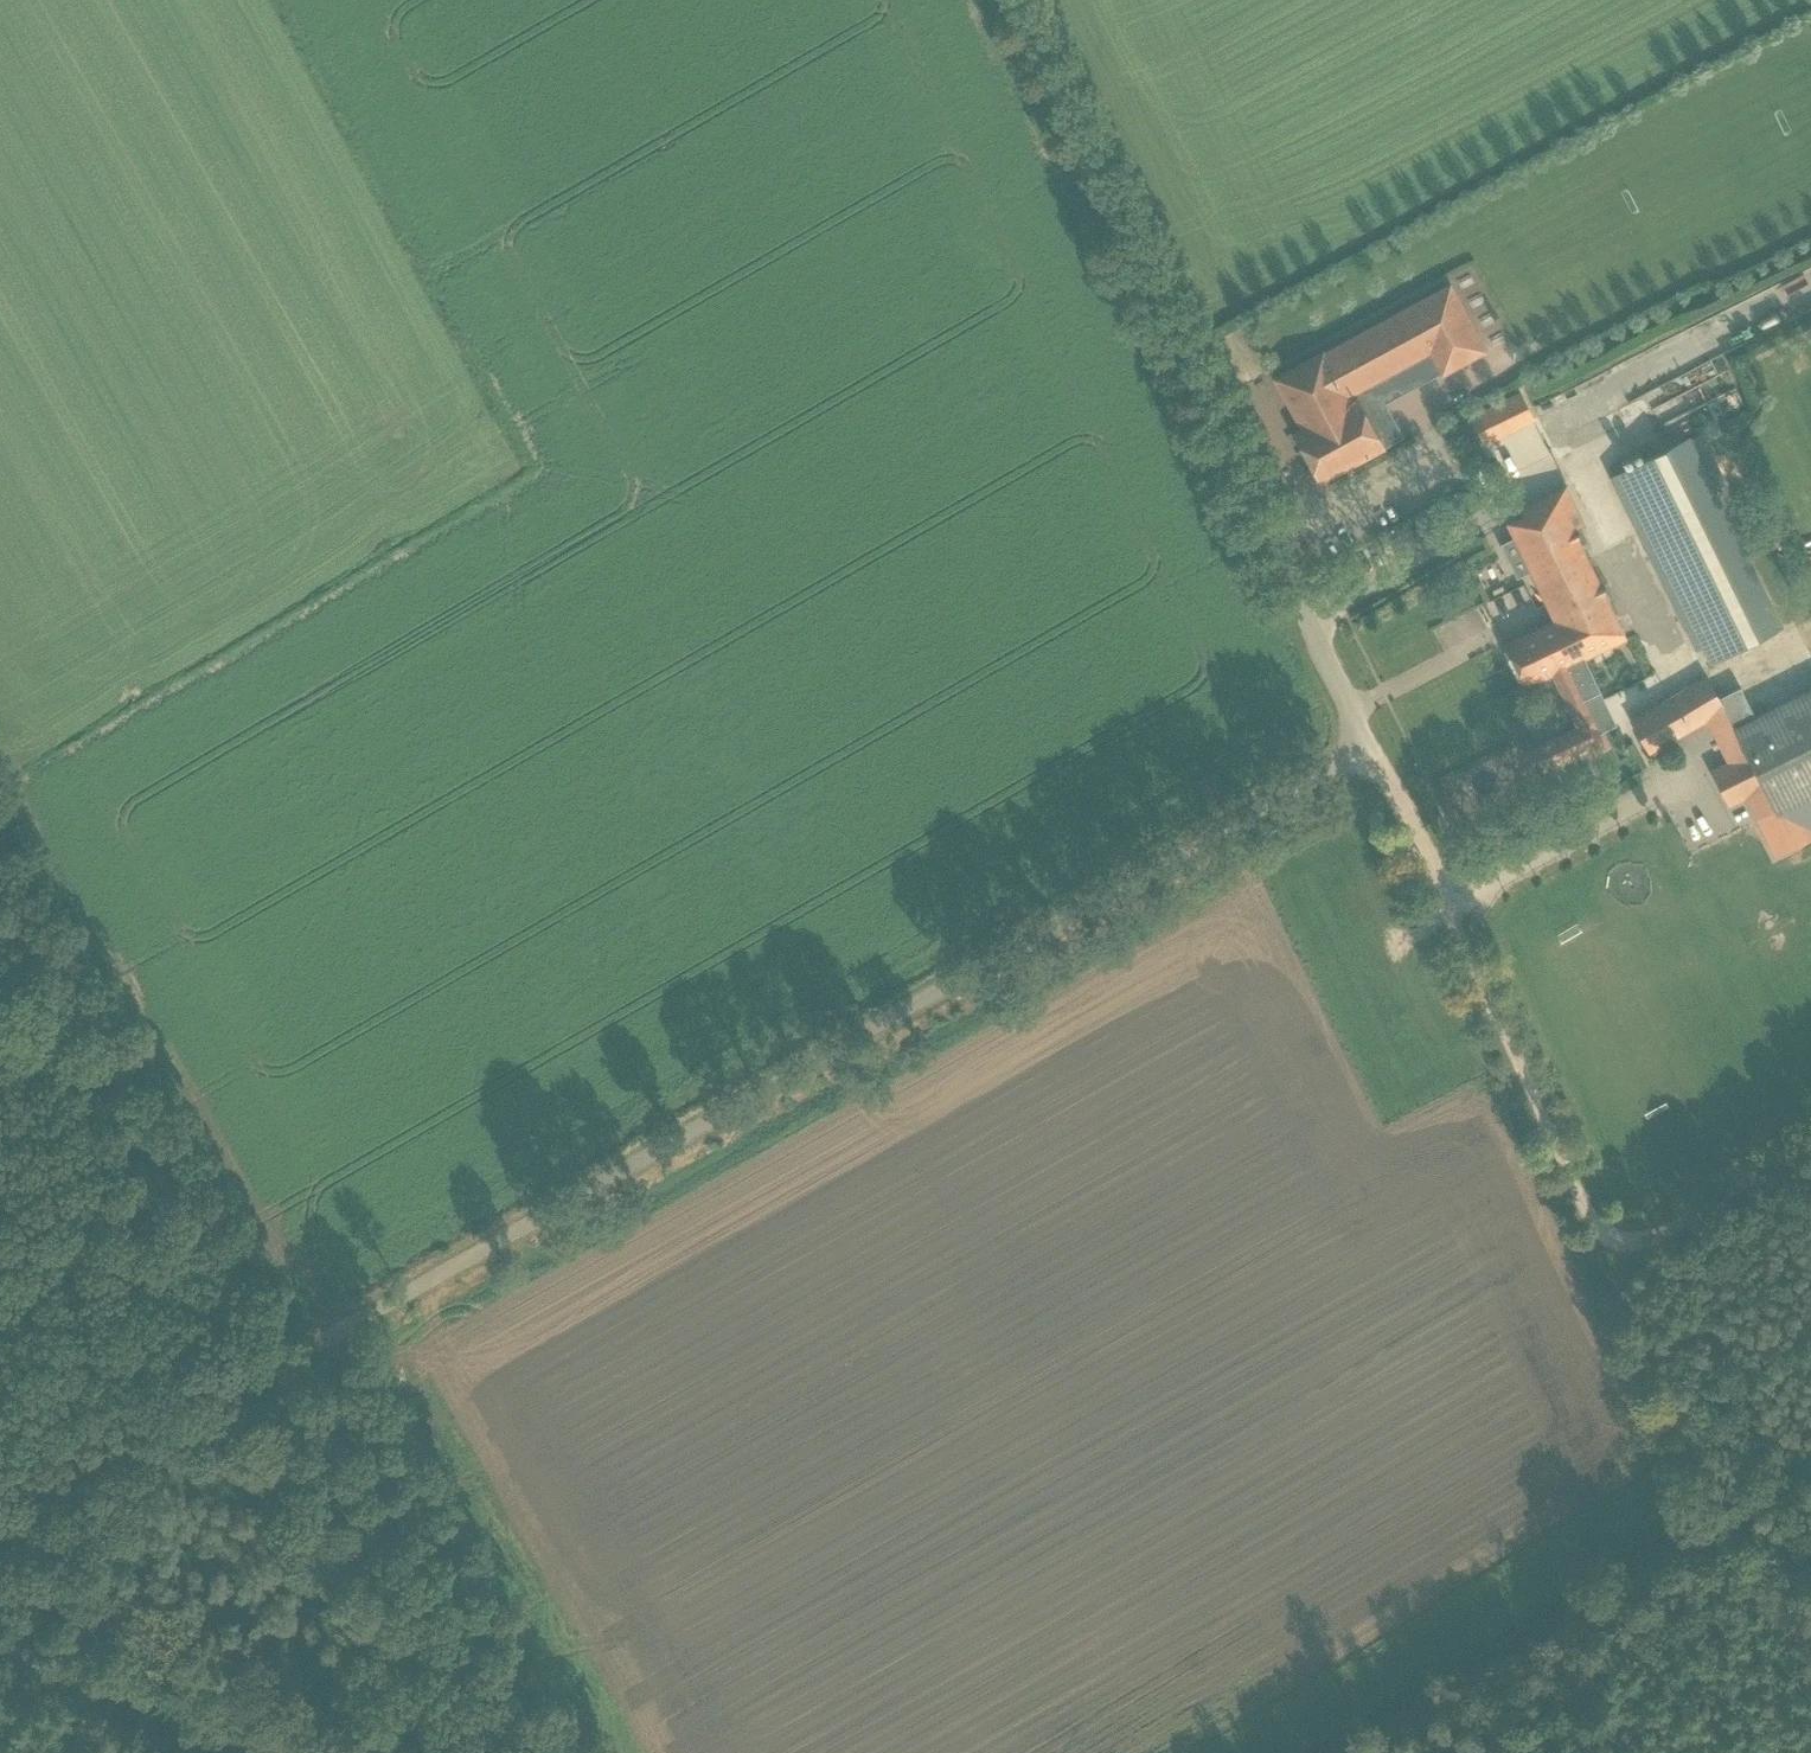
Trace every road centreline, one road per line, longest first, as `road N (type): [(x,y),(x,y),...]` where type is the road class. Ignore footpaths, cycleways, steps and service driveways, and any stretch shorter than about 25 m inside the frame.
road 1 (unclassified): [(0,1516),(1264,811),(1347,754),(1347,732),(1268,584),(995,0)]
road 2 (track): [(1347,754),(1601,1264)]
road 3 (unclassified): [(254,1752),(99,1682),(0,1657)]
road 4 (track): [(1601,1264),(1810,1134)]
road 5 (track): [(113,1058),(0,866)]

